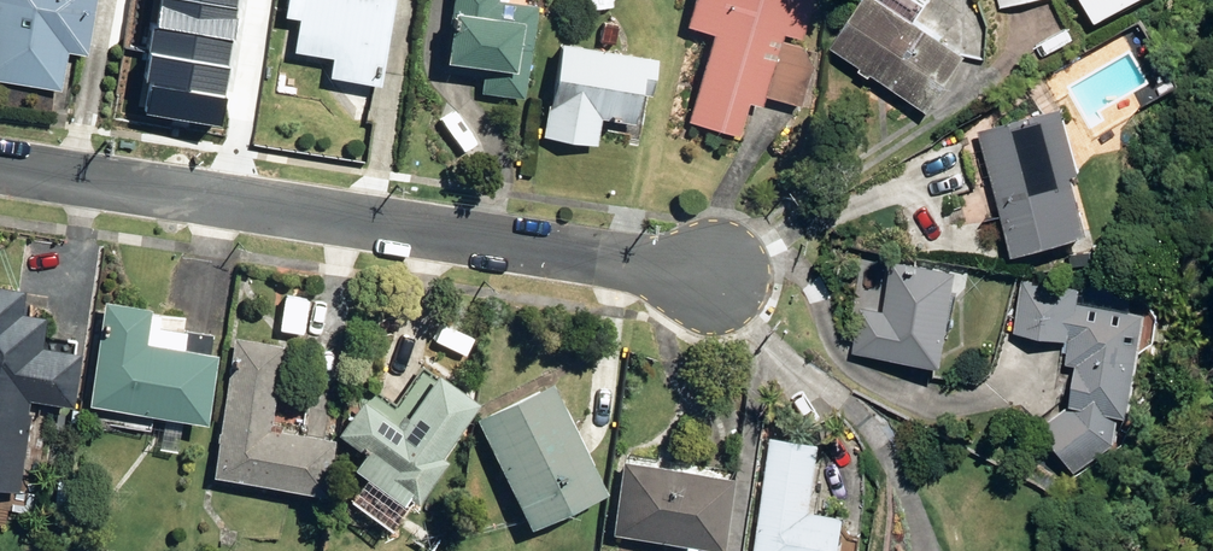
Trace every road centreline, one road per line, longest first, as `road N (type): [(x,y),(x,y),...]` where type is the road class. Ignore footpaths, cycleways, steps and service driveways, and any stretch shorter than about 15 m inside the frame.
road 1 (residential): [(0,169),(709,276)]

